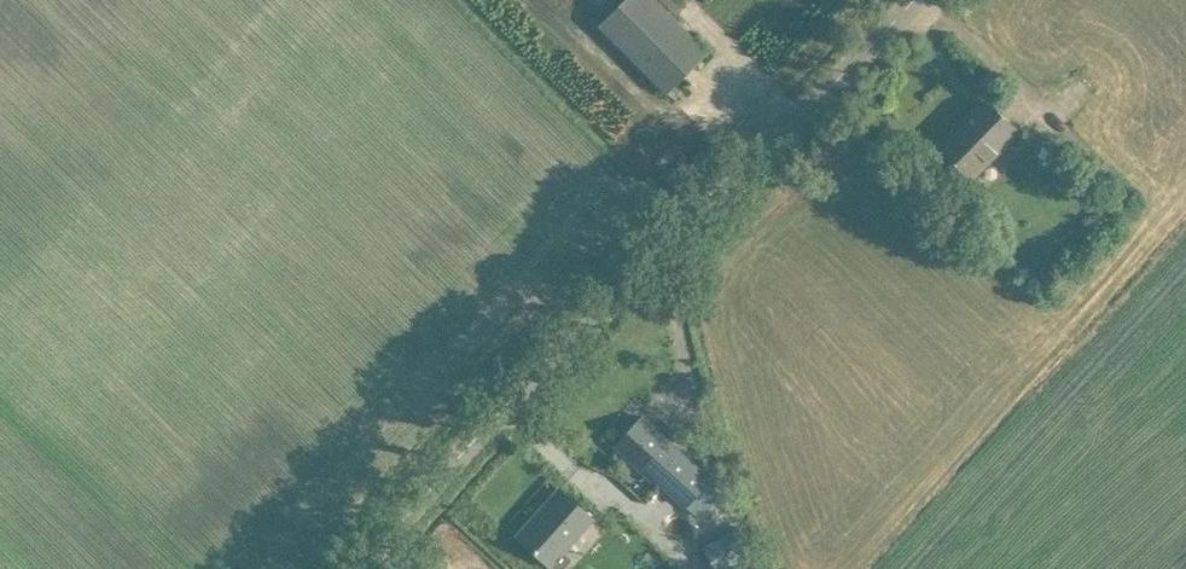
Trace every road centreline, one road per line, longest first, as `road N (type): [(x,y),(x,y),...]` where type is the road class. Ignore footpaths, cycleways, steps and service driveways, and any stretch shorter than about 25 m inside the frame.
road 1 (unclassified): [(374,568),(641,264),(913,0)]

